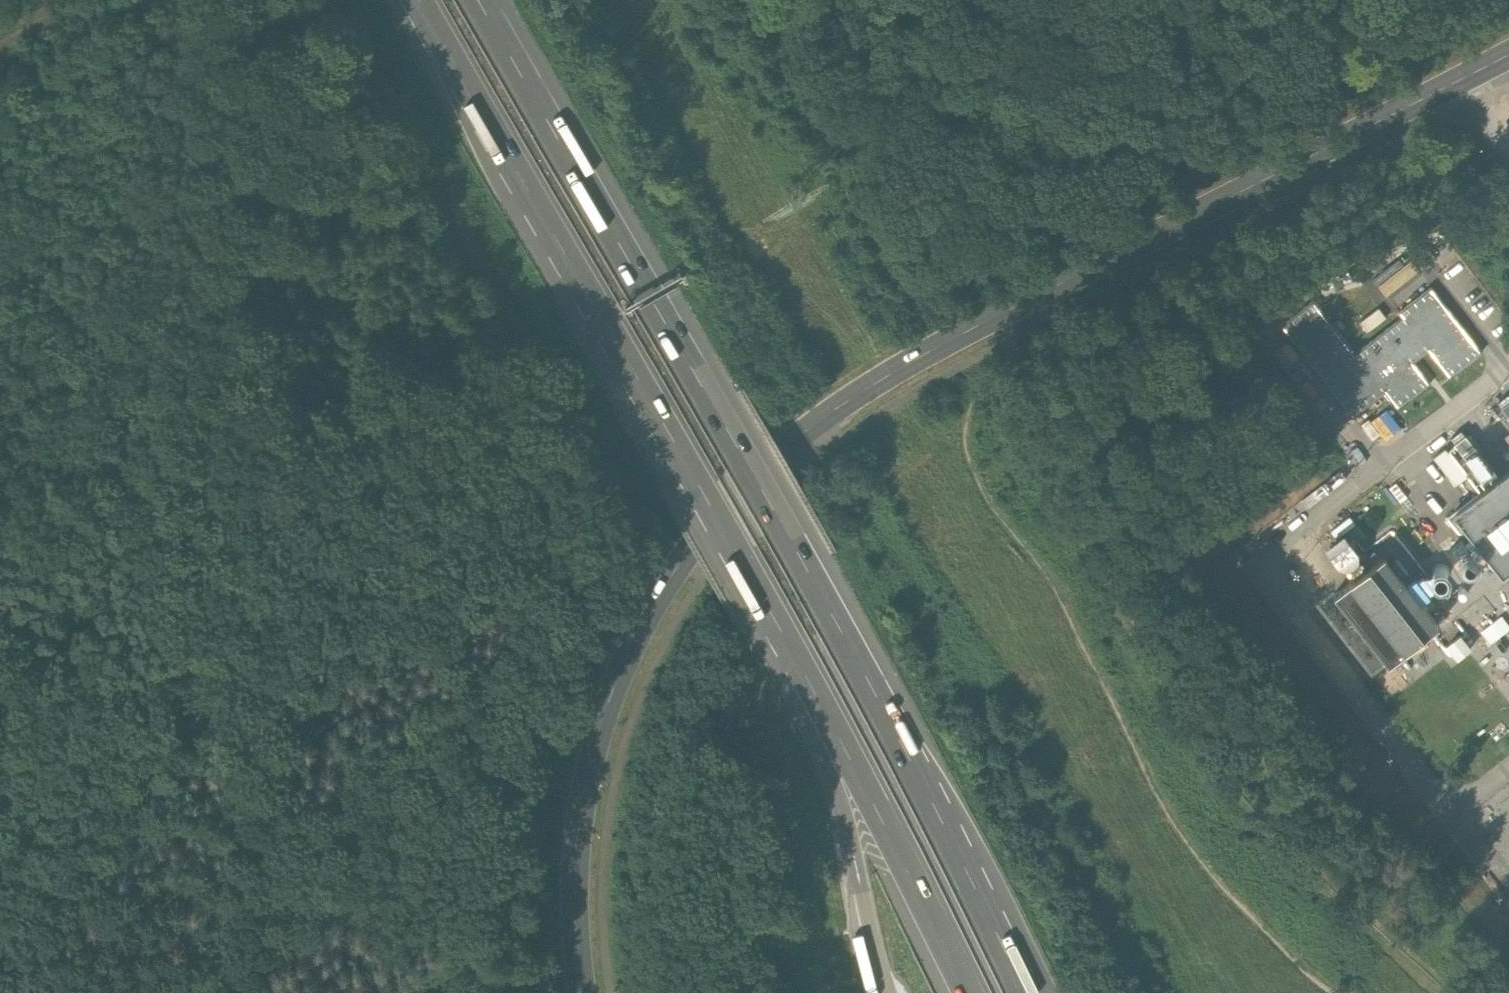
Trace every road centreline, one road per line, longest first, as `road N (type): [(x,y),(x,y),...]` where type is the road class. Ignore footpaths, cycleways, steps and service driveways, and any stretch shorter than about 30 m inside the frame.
road 1 (secondary): [(582,992),(571,896),(583,791),(601,724),(637,633),(670,581),(775,459),(830,415),(977,328),(1508,57)]
road 2 (motorway): [(1031,992),(808,571),(478,0)]
road 3 (track): [(1327,992),(1229,900),(1170,821),(1061,597),(983,495),(965,452),(988,354),(977,328)]
road 4 (motorway): [(416,0),(793,654)]
road 5 (track): [(670,581),(410,107)]
road 6 (motorway): [(793,654),(969,992)]
road 7 (motorway): [(793,654),(851,850)]
road 8 (track): [(410,107),(347,0)]

